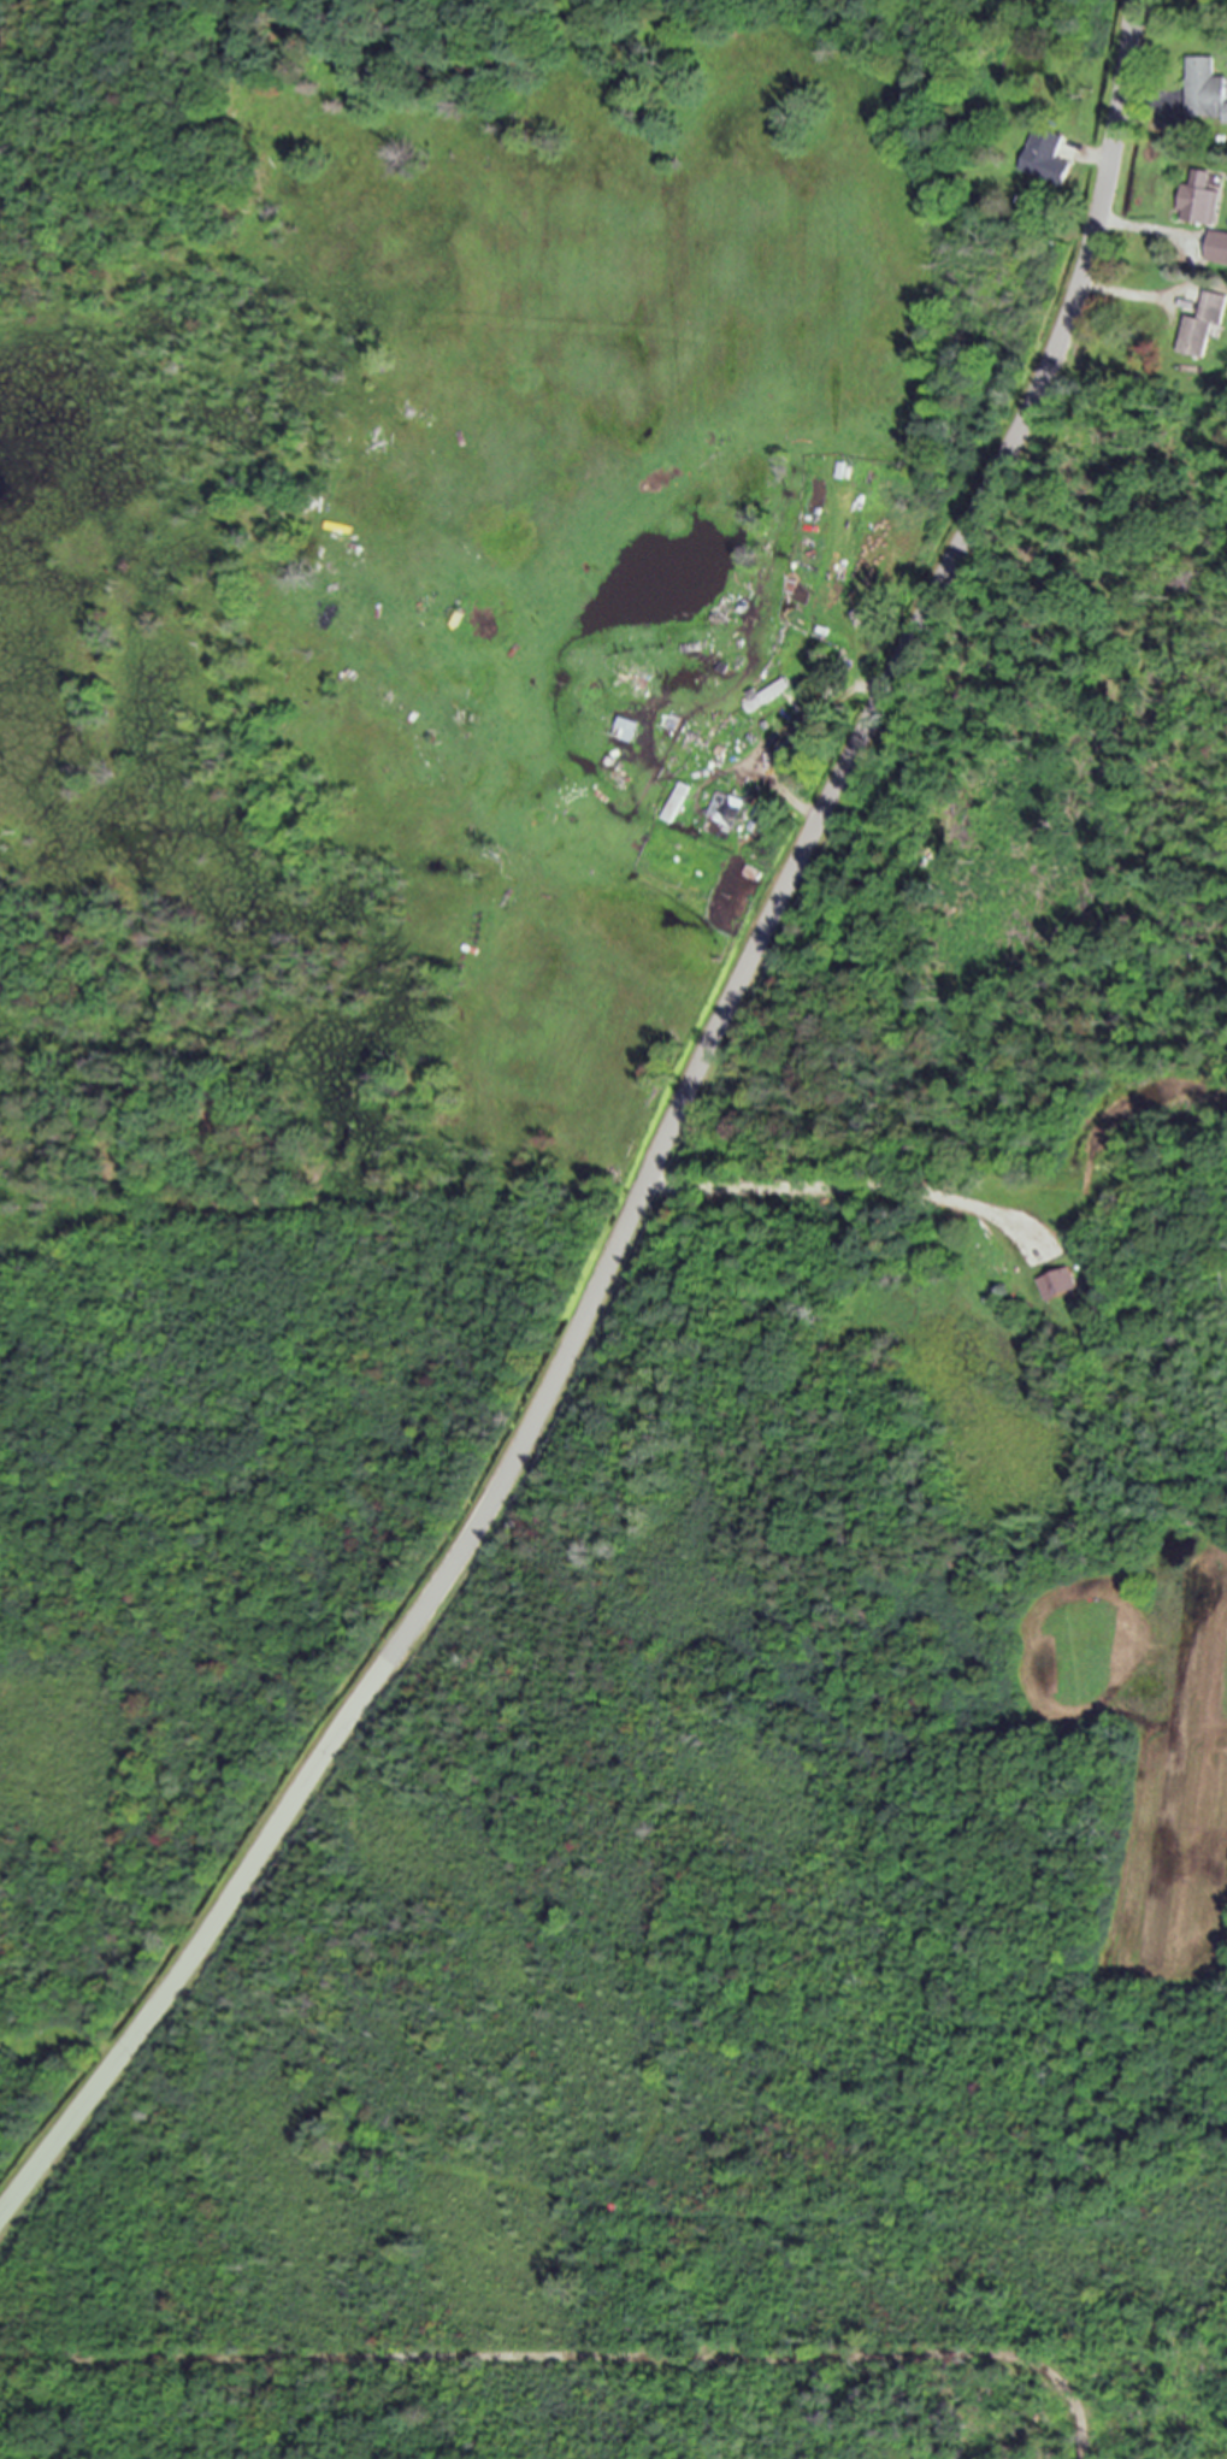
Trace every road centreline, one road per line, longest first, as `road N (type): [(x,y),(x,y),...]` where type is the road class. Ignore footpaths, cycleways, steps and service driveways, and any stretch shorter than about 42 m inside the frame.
road 1 (residential): [(0,2203),(193,1950),(465,1537),(555,1379),(725,1004),(1079,291),(1135,0)]

